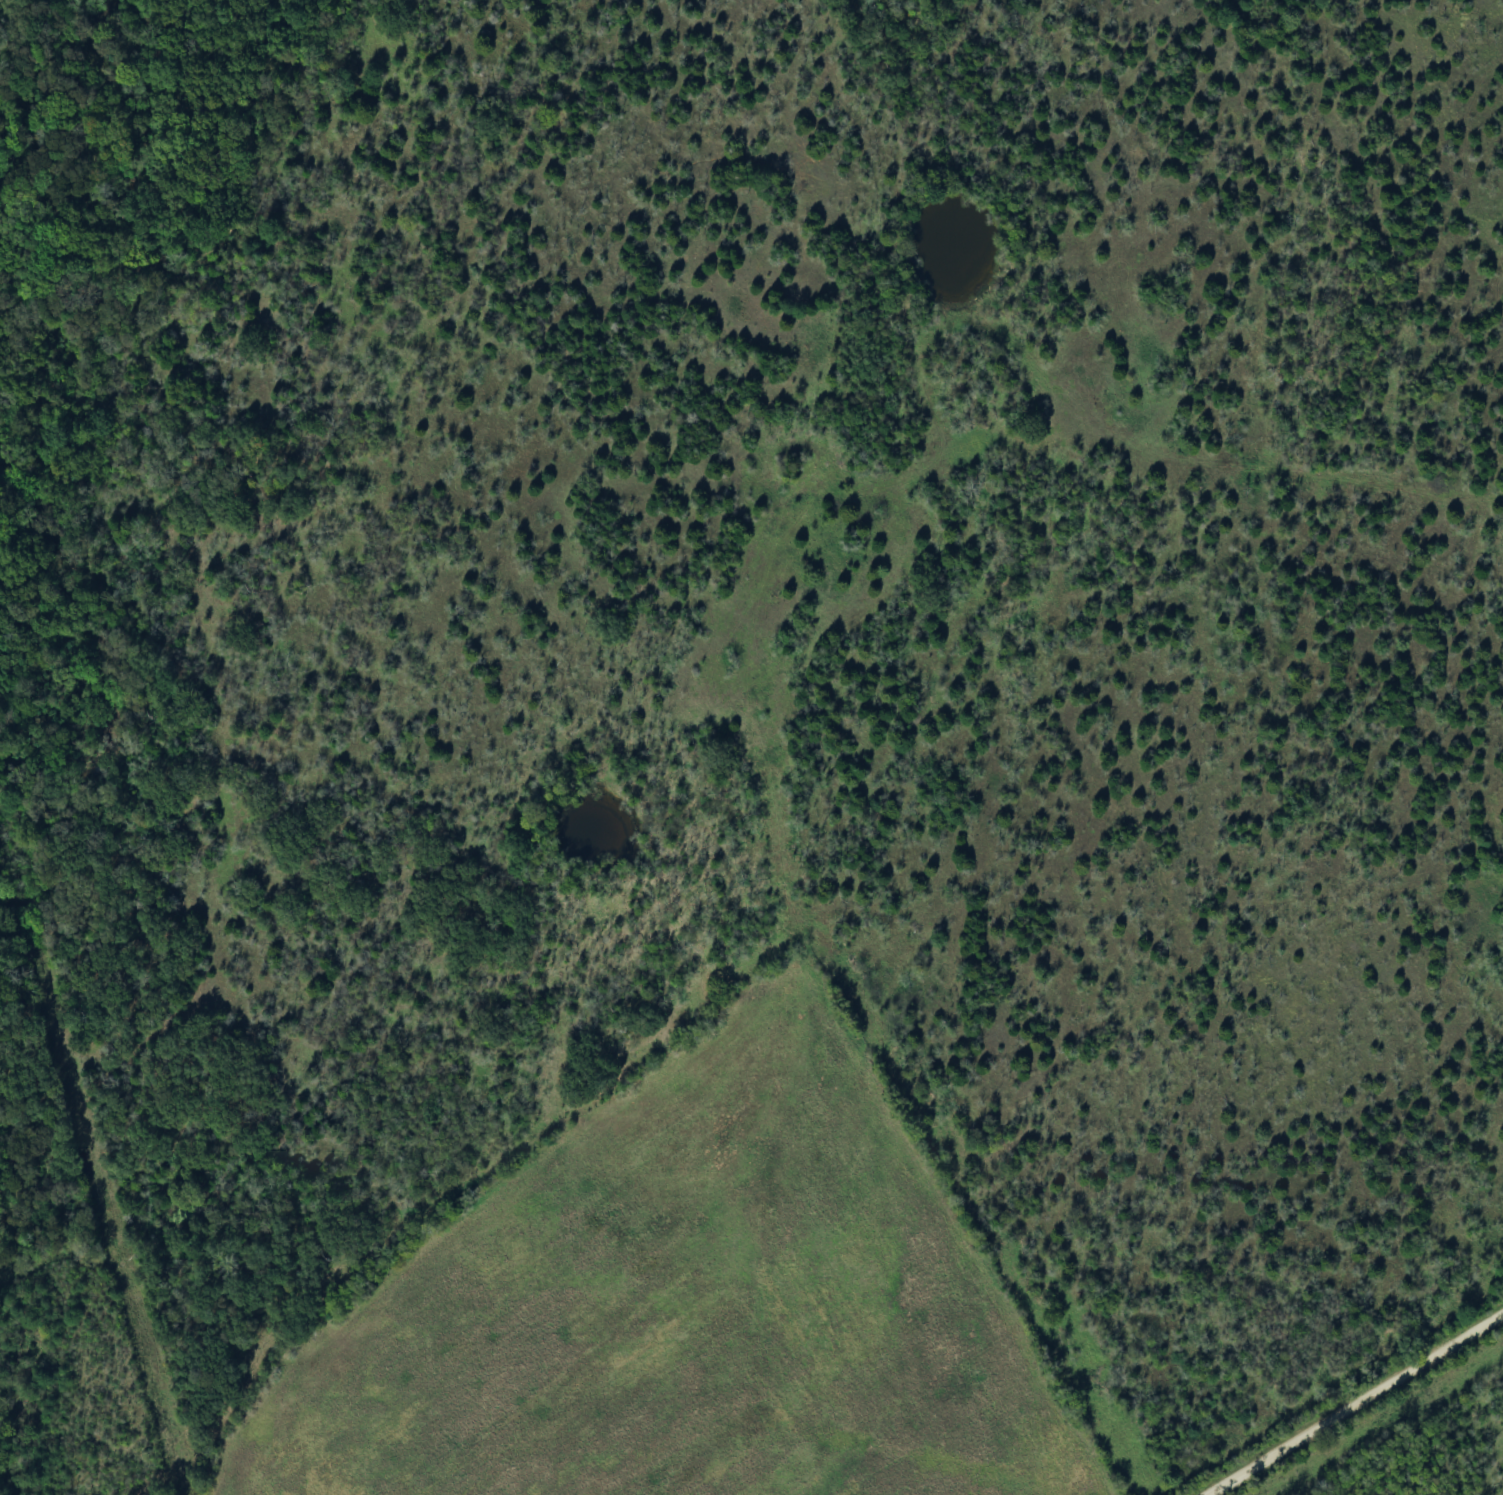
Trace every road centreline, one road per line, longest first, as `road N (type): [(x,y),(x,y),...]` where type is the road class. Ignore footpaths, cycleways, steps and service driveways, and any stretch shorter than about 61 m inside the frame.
road 1 (residential): [(1216,1494),(1502,1318)]

